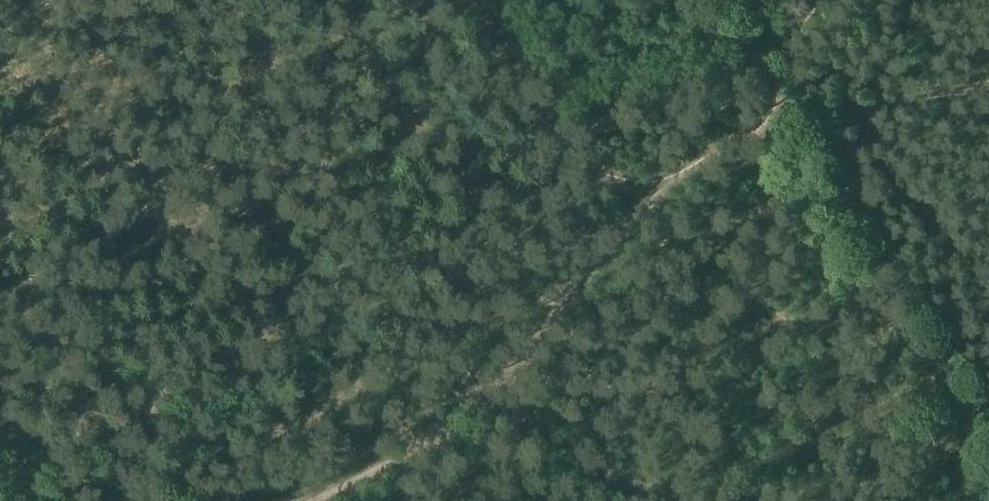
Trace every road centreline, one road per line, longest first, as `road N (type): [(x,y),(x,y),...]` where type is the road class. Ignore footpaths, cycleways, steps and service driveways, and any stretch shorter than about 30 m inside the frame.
road 1 (track): [(671,500),(557,446),(482,398),(396,375),(334,397),(278,439),(242,431),(201,407),(105,419),(30,376),(0,377)]
road 2 (track): [(642,209),(482,398),(313,500)]
road 3 (track): [(988,86),(816,112),(747,134)]

